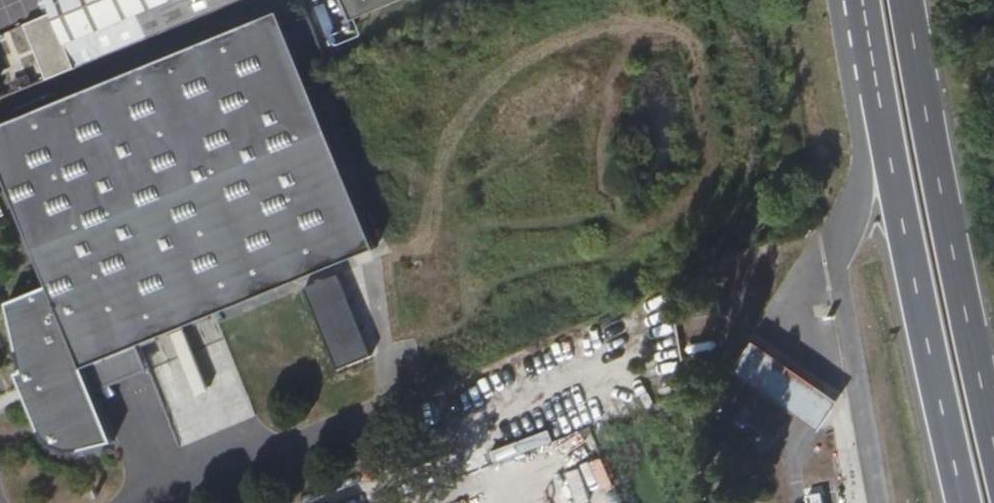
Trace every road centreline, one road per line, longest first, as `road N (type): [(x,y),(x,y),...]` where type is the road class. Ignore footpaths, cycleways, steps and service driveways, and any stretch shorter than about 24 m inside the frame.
road 1 (trunk): [(855,0),(906,290),(959,502)]
road 2 (trunk): [(993,455),(953,287),(901,0)]

